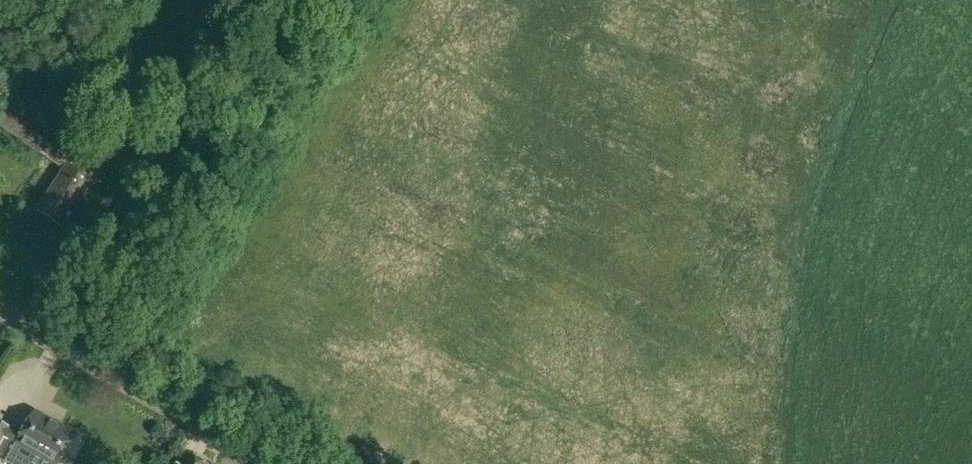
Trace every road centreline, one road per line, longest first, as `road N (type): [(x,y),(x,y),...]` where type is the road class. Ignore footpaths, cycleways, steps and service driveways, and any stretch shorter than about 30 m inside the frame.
road 1 (unclassified): [(274,463),(0,310)]

